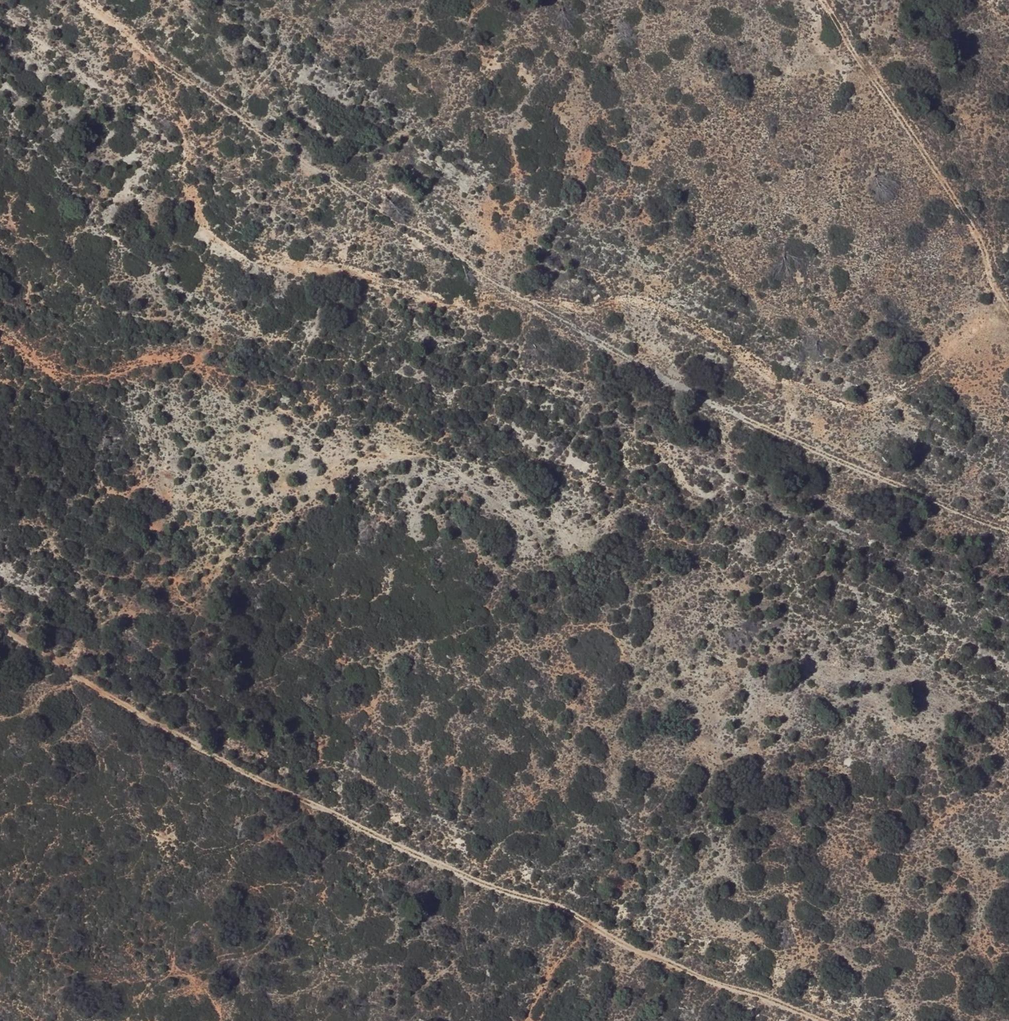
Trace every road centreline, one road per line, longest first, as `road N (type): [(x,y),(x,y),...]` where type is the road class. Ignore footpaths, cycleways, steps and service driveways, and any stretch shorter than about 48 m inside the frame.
road 1 (track): [(1008,534),(654,371),(373,213),(94,0)]
road 2 (track): [(848,1020),(704,978),(561,903),(520,900),(310,802),(83,677),(0,622)]

